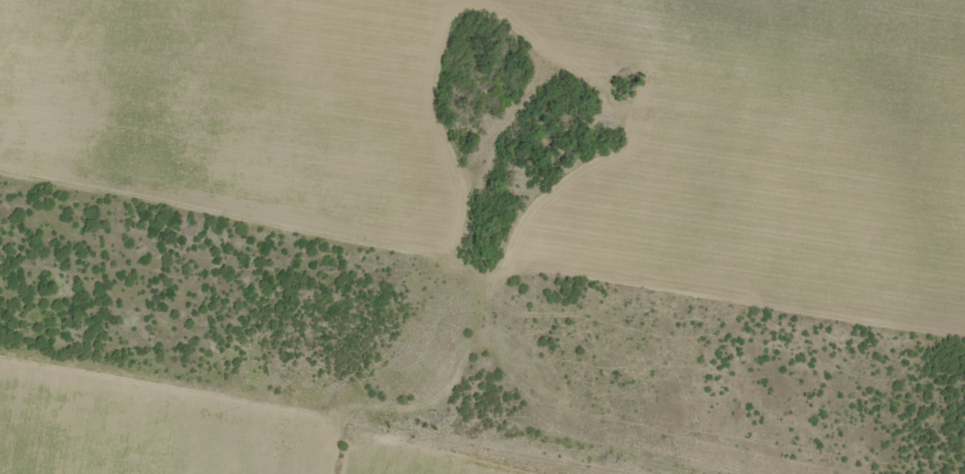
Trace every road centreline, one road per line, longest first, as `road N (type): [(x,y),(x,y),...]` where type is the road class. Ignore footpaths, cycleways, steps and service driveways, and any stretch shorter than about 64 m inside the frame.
road 1 (track): [(389,422),(693,473)]

